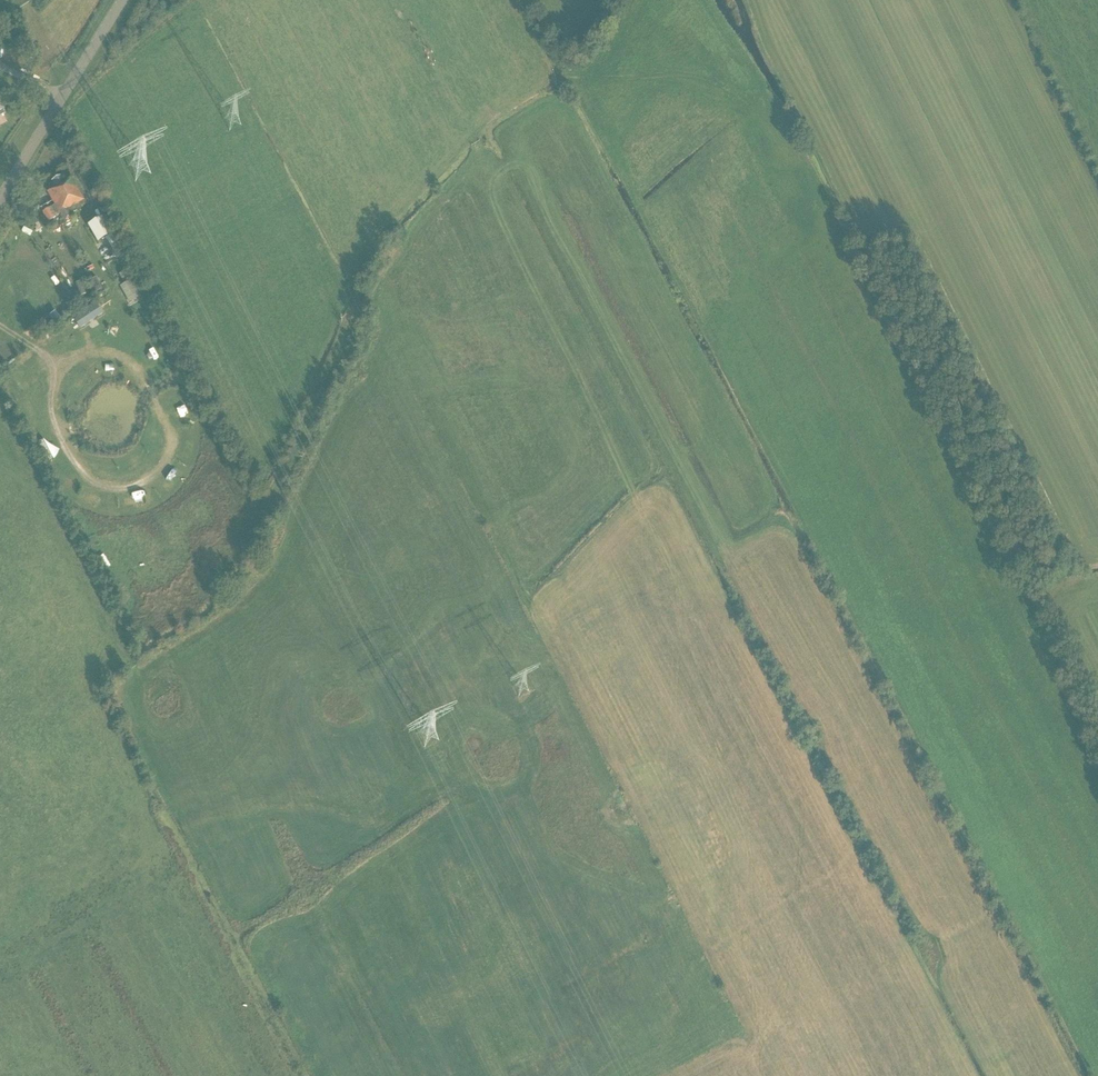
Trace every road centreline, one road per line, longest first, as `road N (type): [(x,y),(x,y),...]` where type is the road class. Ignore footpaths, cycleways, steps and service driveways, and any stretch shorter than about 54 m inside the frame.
road 1 (track): [(146,384),(117,356),(75,358),(58,371),(49,390),(54,417),(82,475),(127,489),(154,476),(174,440),(156,401)]
road 2 (tertiary): [(0,202),(123,0)]

